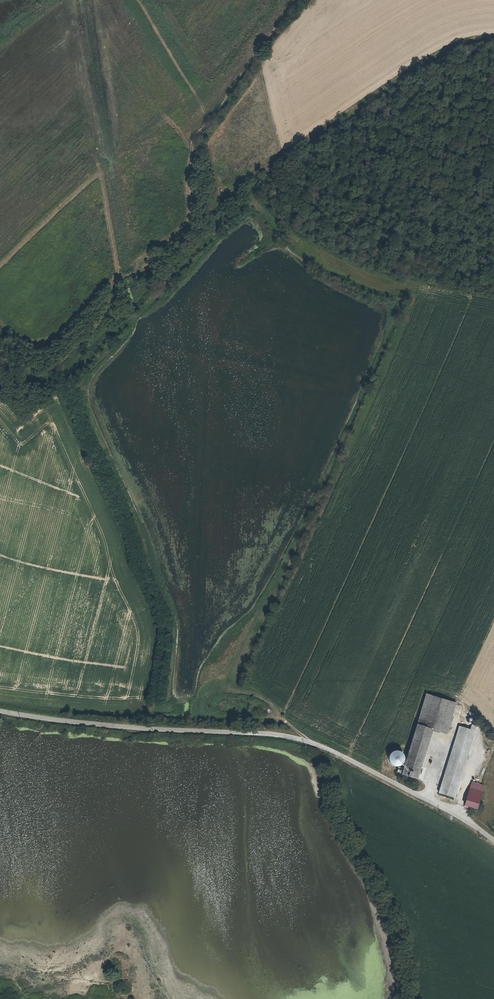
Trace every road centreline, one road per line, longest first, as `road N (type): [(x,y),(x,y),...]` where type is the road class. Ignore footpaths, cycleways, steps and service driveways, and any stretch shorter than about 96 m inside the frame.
road 1 (unclassified): [(0,711),(315,743),(493,842)]

